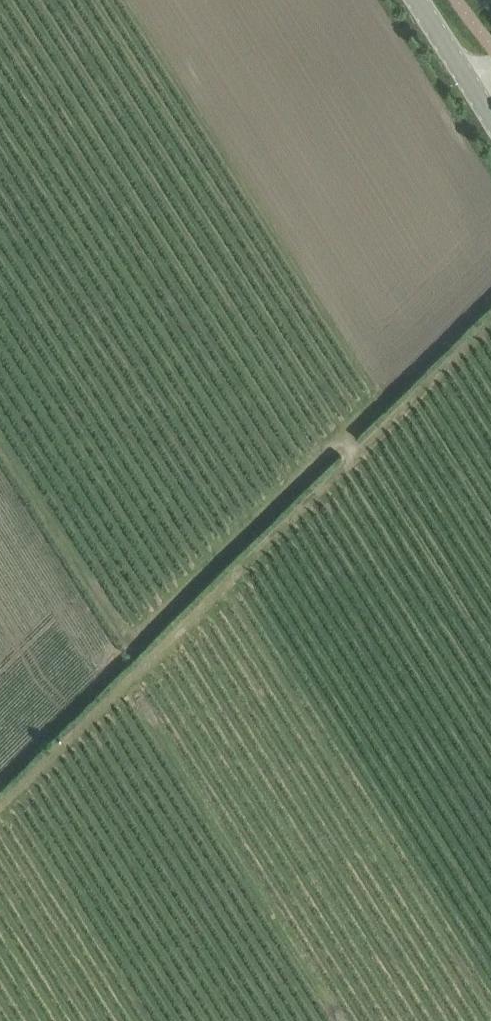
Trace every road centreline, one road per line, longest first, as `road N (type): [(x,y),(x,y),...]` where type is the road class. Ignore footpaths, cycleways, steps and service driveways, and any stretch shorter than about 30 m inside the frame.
road 1 (tertiary): [(490,117),(418,0)]

